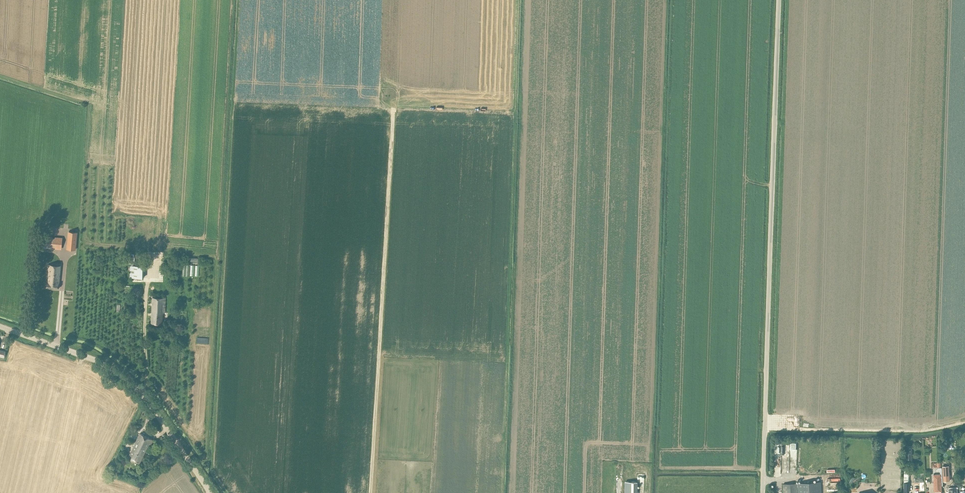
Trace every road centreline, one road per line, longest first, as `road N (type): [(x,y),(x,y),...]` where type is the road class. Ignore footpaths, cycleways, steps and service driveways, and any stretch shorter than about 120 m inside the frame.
road 1 (unclassified): [(763,492),(780,0)]
road 2 (tertiary): [(210,492),(128,380),(0,326)]

